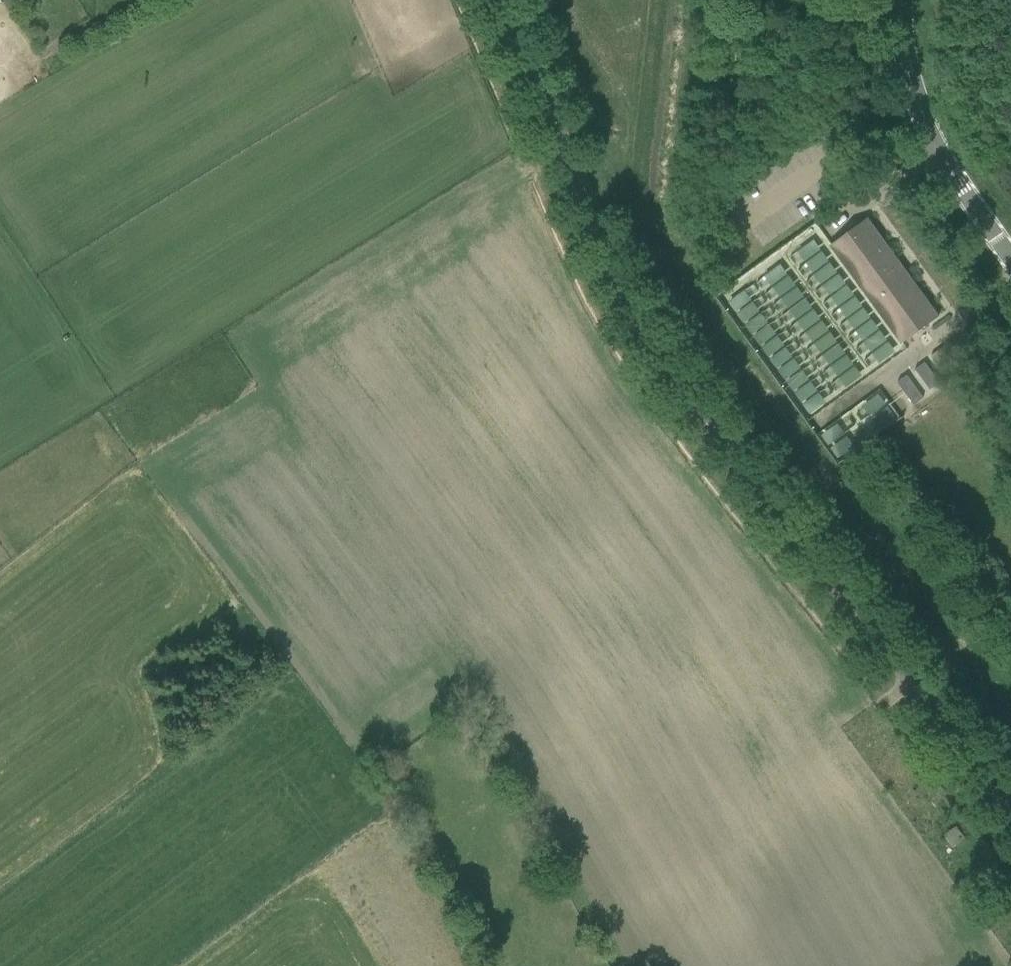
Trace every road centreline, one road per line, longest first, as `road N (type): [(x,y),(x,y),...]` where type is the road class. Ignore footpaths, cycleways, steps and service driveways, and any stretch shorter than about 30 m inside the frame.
road 1 (unclassified): [(1010,803),(699,409),(643,323),(497,0)]
road 2 (track): [(570,0),(635,136)]
road 3 (track): [(649,0),(635,136)]

